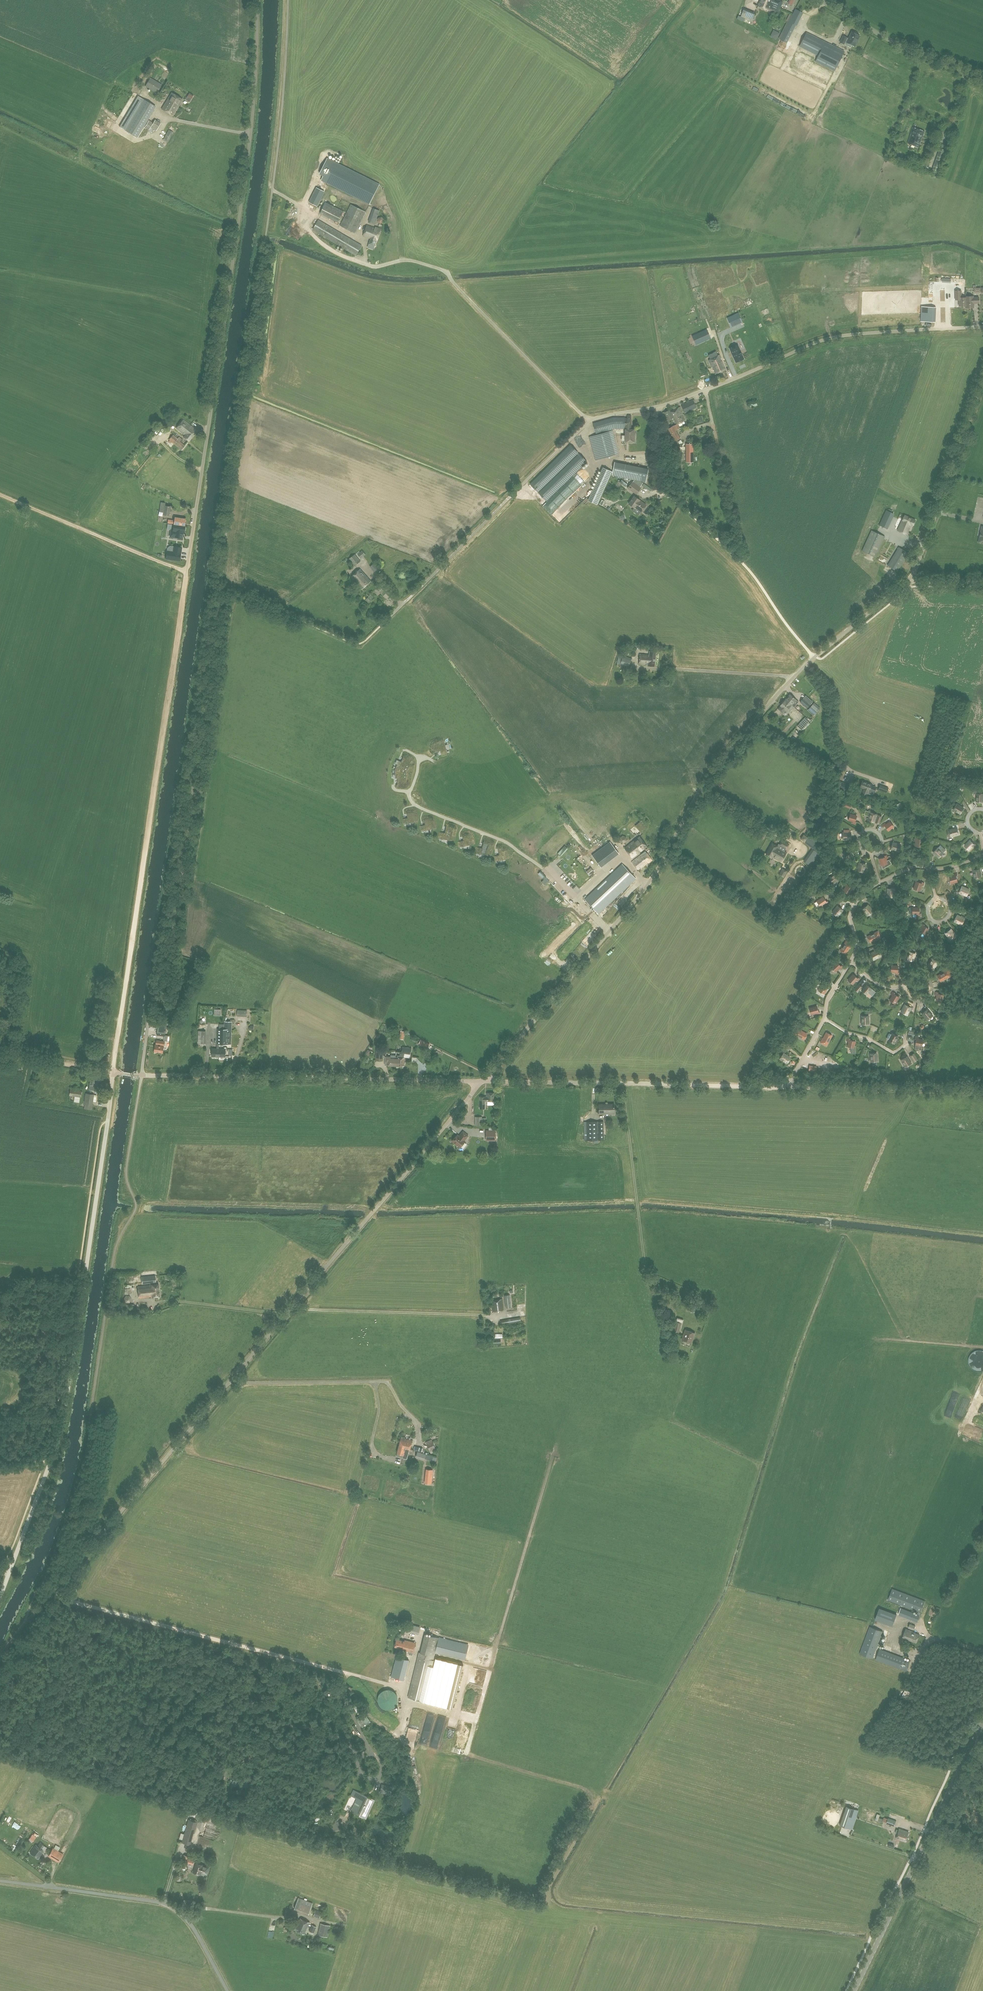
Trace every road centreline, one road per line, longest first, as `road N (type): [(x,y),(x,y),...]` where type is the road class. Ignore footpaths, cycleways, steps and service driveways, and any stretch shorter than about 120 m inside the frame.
road 1 (track): [(153,983),(262,242),(281,0)]
road 2 (unclassified): [(482,1081),(653,877),(733,743),(814,657),(908,581),(982,379)]
road 3 (track): [(114,1066),(187,572),(0,494)]
road 4 (unclassified): [(482,1081),(51,1595)]
road 5 (unclassified): [(187,572),(251,139),(257,0)]
road 6 (unclassified): [(0,1599),(62,1425),(113,1072),(141,1075)]
road 7 (track): [(442,1707),(455,1713),(453,1746),(469,1755),(905,1886)]
road 8 (unclassified): [(590,420),(681,400),(842,335),(982,327)]
road 9 (unclassified): [(482,1081),(141,1075)]
road 10 (track): [(657,406),(657,487),(749,569),(814,657)]
road 11 (secondary): [(855,1990),(982,1721)]
road 12 (unclassified): [(227,1990),(193,1927),(166,1904),(0,1881)]
road 13 (track): [(399,609),(590,420)]
road 14 (track): [(399,609),(356,644),(222,584)]
road 15 (unclassified): [(982,1091),(789,1088)]
road 16 (unclassified): [(674,1084),(482,1081)]
road 17 (unclassified): [(821,0),(982,80)]

